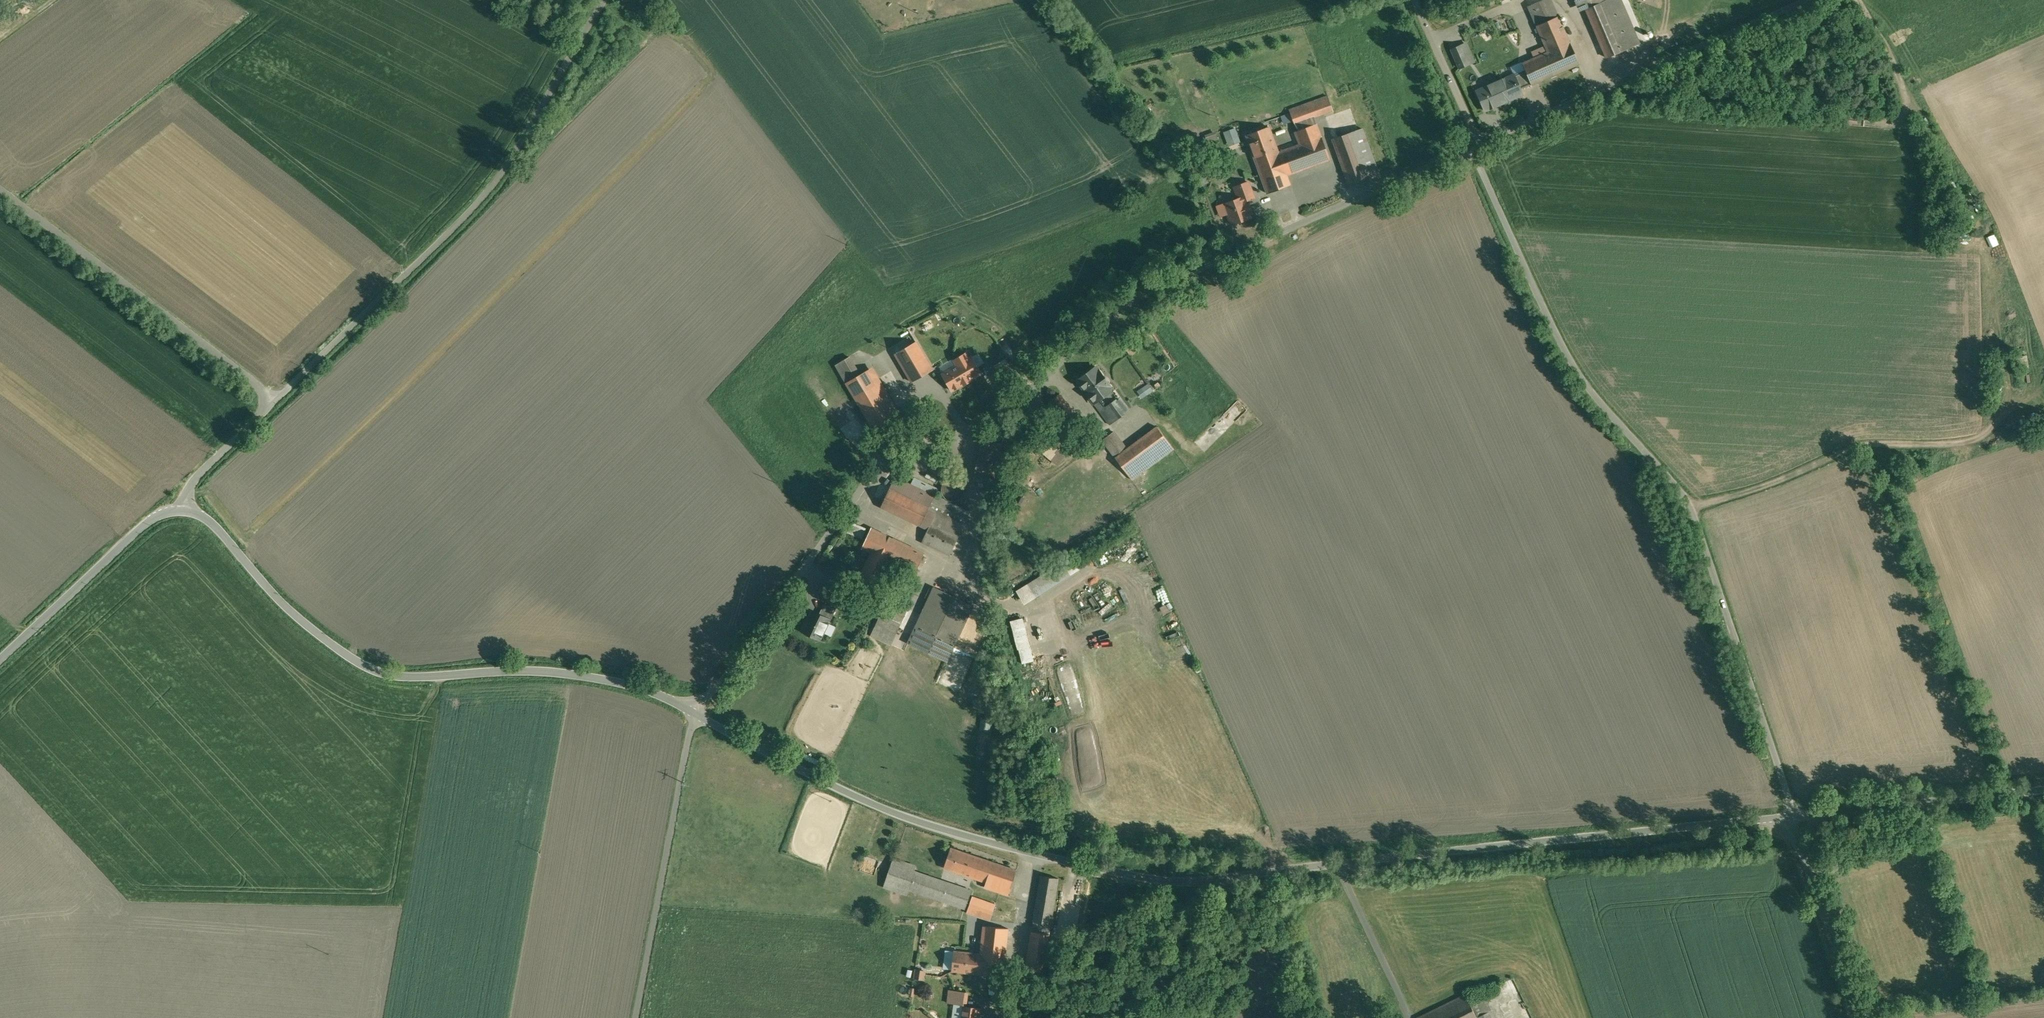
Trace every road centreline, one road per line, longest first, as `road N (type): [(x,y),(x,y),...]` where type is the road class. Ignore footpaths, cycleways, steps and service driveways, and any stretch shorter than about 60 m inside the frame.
road 1 (tertiary): [(1792,817),(1181,881),(1038,854),(900,815),(694,713)]
road 2 (residential): [(1473,139),(1135,302),(1019,401),(876,478),(694,713)]
road 3 (residential): [(1792,817),(1689,521),(1658,464),(1577,368),(1473,139)]
road 4 (tertiary): [(694,713),(628,684),(581,676),(372,670),(285,606),(207,520),(184,510)]
road 5 (residential): [(604,0),(485,195),(273,403)]
road 6 (track): [(1676,497),(1724,502),(1763,493),(1867,448),(1975,445),(2027,402)]
road 7 (residential): [(1800,0),(1473,139)]
road 8 (residential): [(0,189),(273,403)]
road 9 (residential): [(694,713),(636,1017)]
road 10 (tertiary): [(2043,790),(1792,817)]
road 11 (tertiary): [(184,510),(149,520),(0,662)]
road 12 (residential): [(1858,1017),(1792,817)]
road 13 (residential): [(1473,139),(1412,0)]
road 14 (residential): [(273,403),(202,471),(184,510)]

